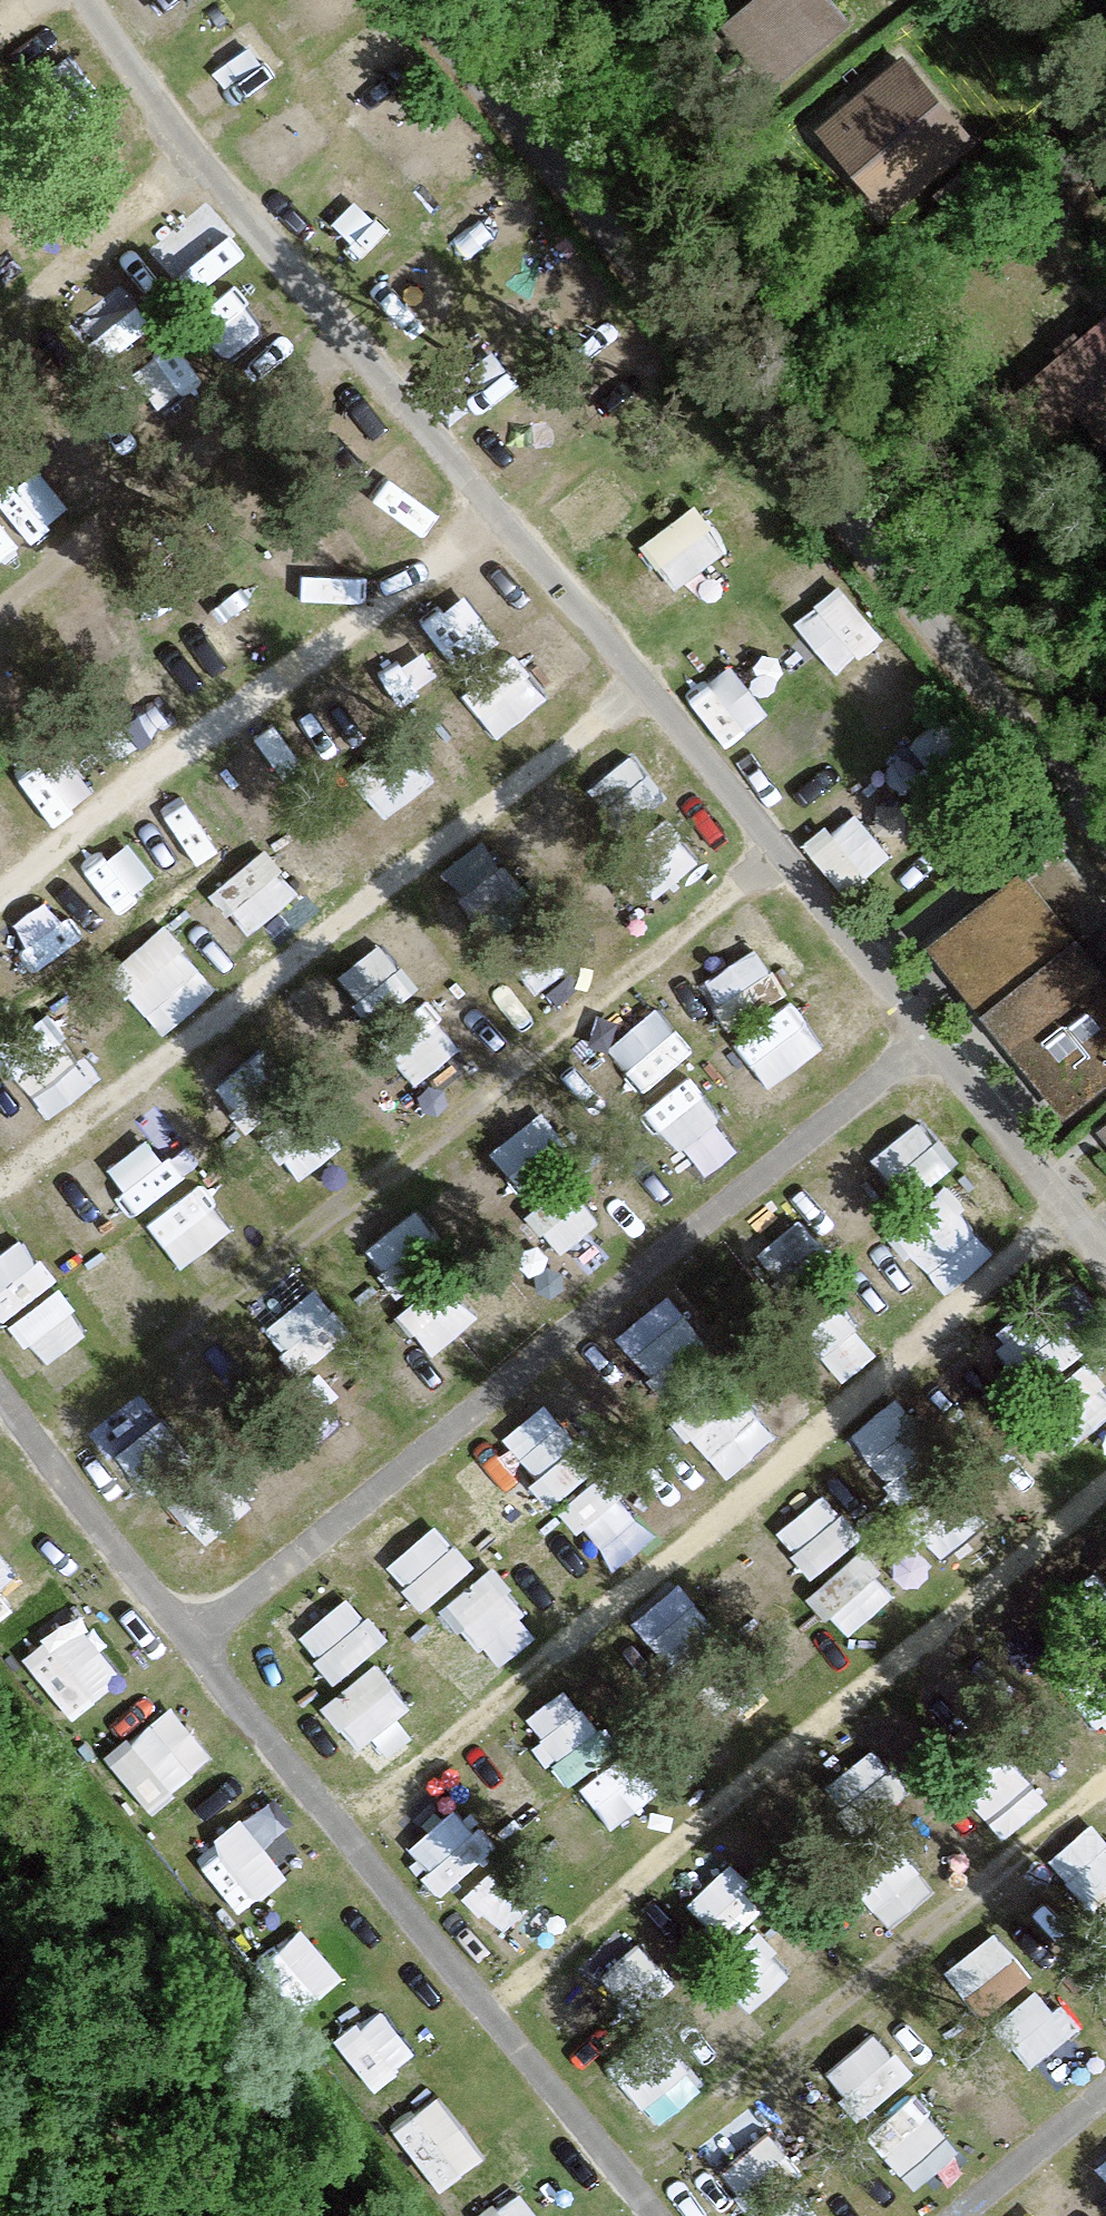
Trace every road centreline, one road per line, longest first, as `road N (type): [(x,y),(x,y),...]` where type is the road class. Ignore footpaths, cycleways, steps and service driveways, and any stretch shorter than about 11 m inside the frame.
road 1 (residential): [(1105,851),(414,0)]

